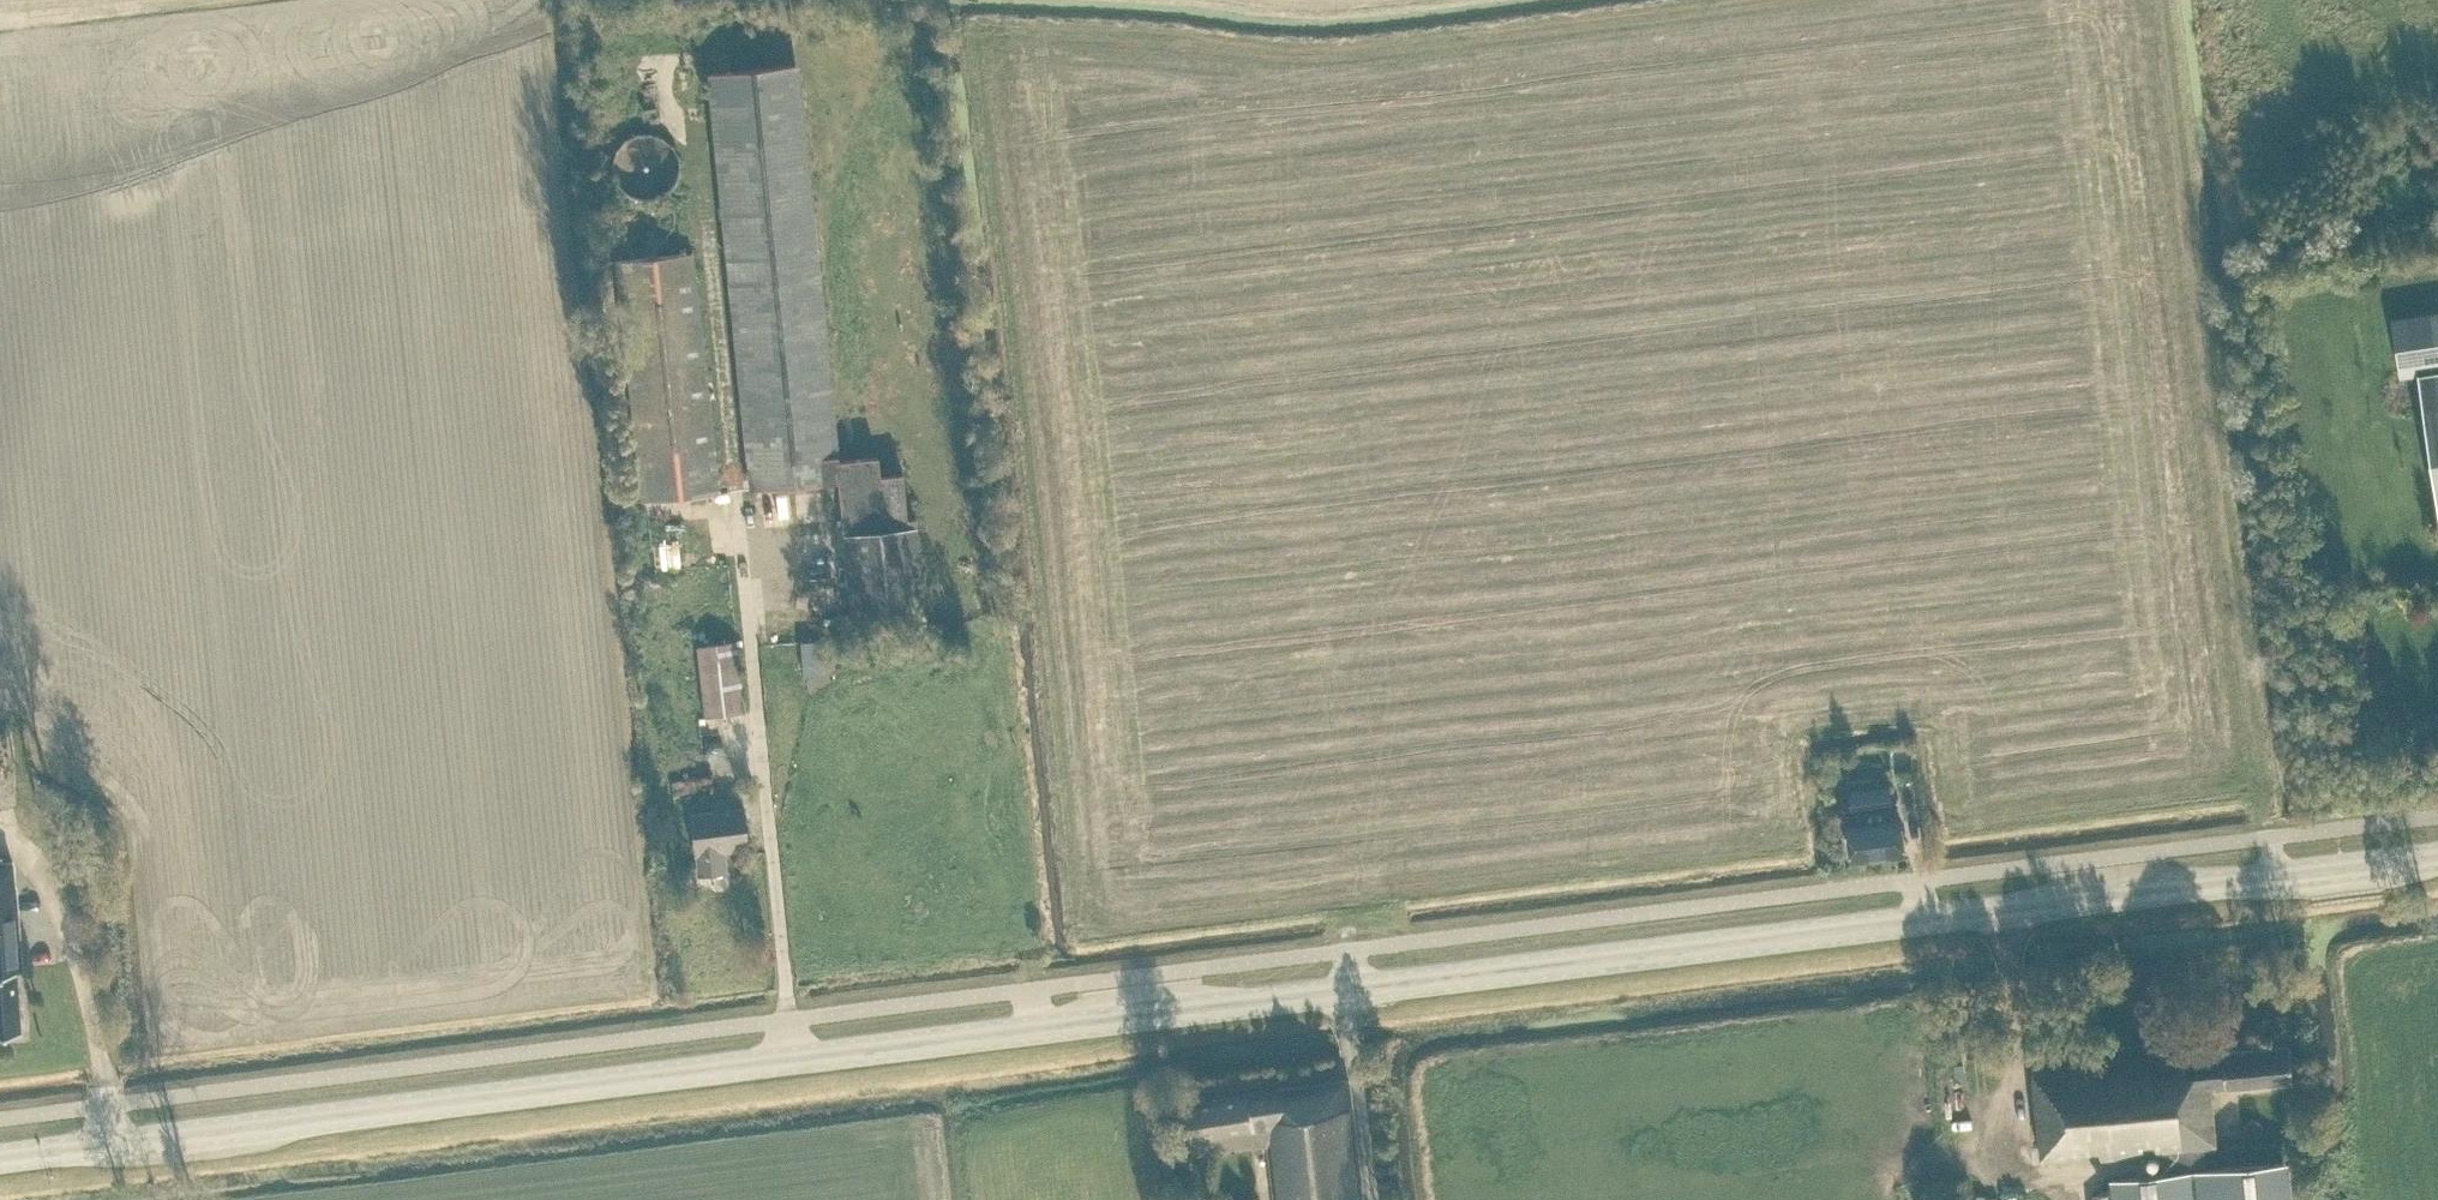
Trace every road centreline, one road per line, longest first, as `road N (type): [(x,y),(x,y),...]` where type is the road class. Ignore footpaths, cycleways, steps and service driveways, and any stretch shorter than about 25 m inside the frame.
road 1 (primary): [(0,1157),(2437,854)]

